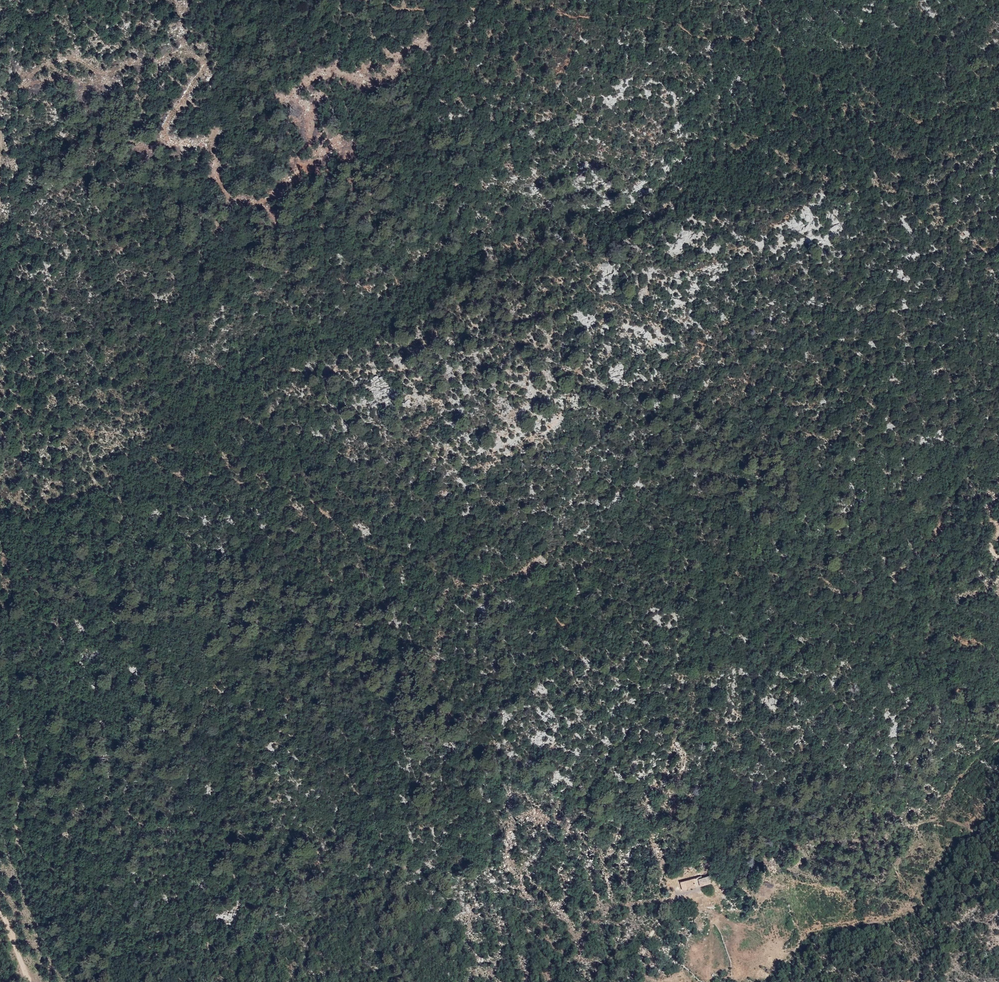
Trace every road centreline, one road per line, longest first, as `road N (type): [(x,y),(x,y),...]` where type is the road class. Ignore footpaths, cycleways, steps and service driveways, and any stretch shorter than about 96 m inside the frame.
road 1 (track): [(624,981),(668,899),(616,890),(605,880),(603,853),(563,846),(558,832),(569,823),(592,823),(680,746),(696,605),(717,590),(768,577)]

